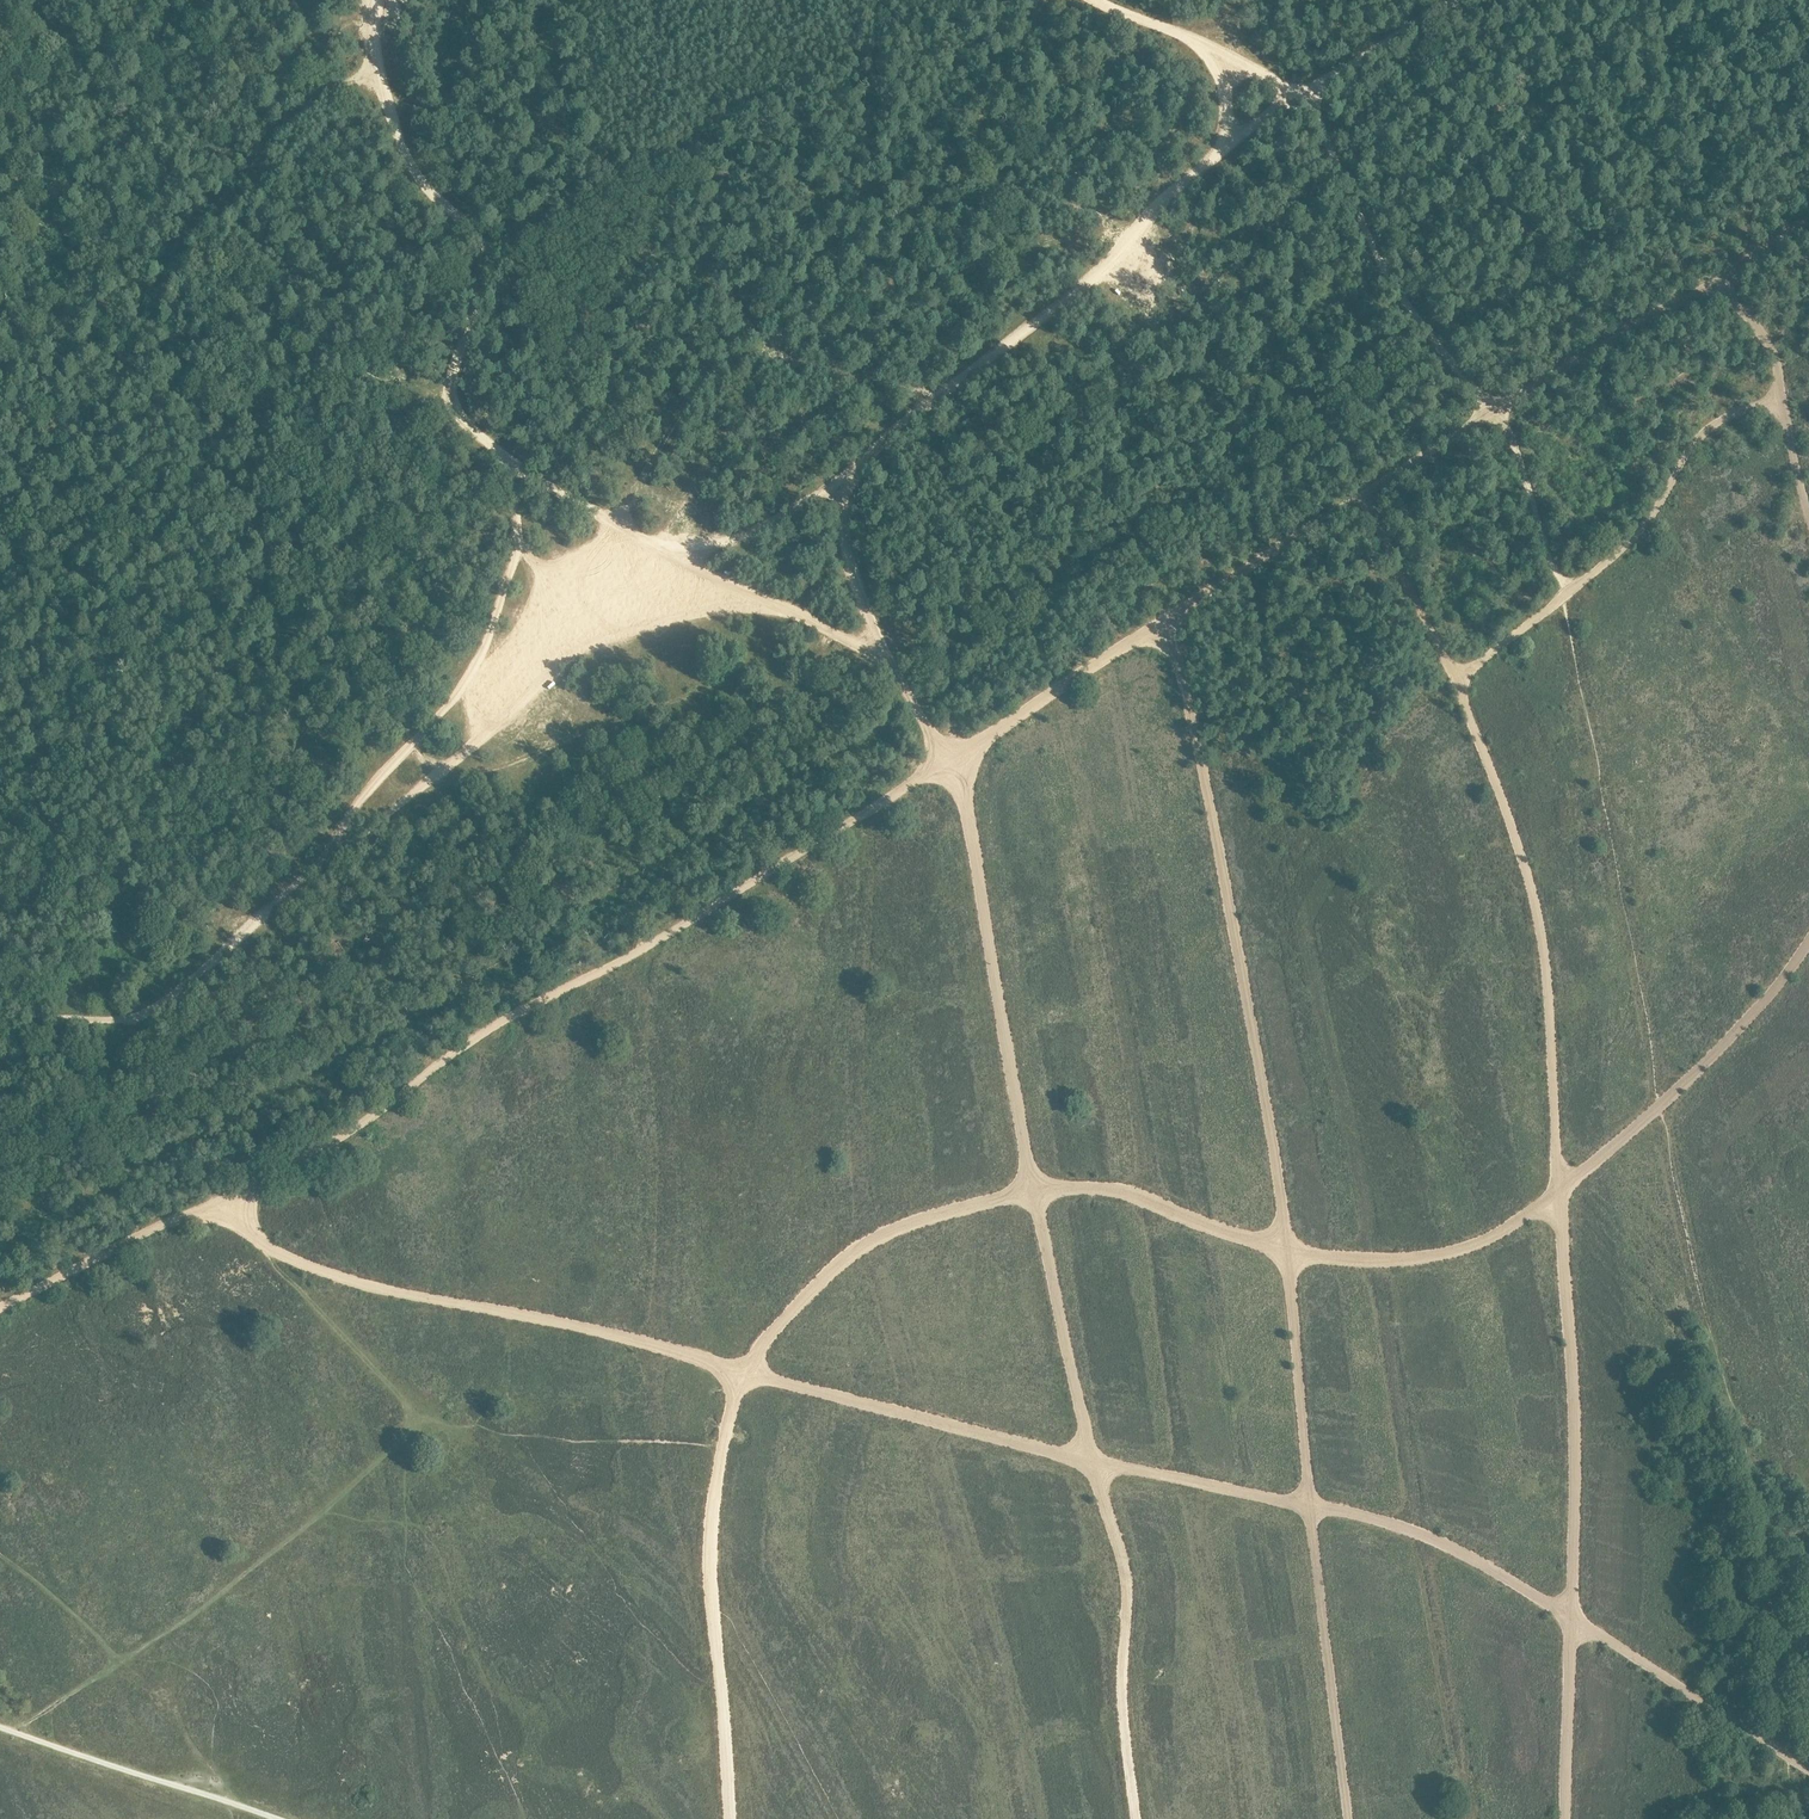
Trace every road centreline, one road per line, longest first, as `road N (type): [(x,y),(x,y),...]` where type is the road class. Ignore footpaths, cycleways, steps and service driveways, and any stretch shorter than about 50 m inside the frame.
road 1 (track): [(1455,0),(1224,145),(1069,296),(845,474),(846,548),(856,587),(884,659),(949,760),(965,801),(1034,1191),(1110,1189),(1330,1258),(1450,1252),(1527,1214),(1659,1109),(1773,991),(1808,940)]
road 2 (track): [(1808,221),(1494,410),(687,923),(472,1039),(352,1129),(0,1308)]
road 3 (track): [(1136,1818),(1121,1683),(1127,1589),(1034,1191),(873,1240),(774,1329),(735,1392),(712,1509),(711,1562),(729,1818)]
road 4 (track): [(1361,496),(1456,679),(1517,841),(1534,909),(1573,1424),(1571,1618)]
road 5 (track): [(0,974),(26,1007),(52,1020),(145,1012),(407,798),(752,673),(827,658),(884,659)]
road 6 (track): [(374,0),(377,77),(410,165),(485,251),(485,285),(448,392),(458,415),(513,463),(517,542),(476,659),(452,700),(378,775),(331,853)]
road 7 (track): [(1093,1464),(594,1330),(342,1277),(277,1251),(220,1200)]
road 8 (track): [(1308,1505),(1281,1207),(1191,713),(1159,624)]
road 9 (track): [(1563,597),(1503,418),(1411,312),(1372,246),(1304,94),(1097,0)]
road 10 (track): [(513,463),(601,399),(735,261),(838,205),(956,161),(1043,0)]
road 11 (track): [(1093,1464),(1308,1505),(1349,1818)]
road 12 (track): [(1808,1769),(1571,1618),(1567,1818)]
road 13 (track): [(377,77),(346,83),(295,116),(179,244),(173,269),(0,207)]
road 14 (track): [(838,205),(810,190),(590,149),(385,99)]
road 15 (track): [(407,798),(570,653),(705,609),(787,608)]
road 16 (track): [(1456,679),(1640,530),(1706,431),(1782,398)]
road 17 (track): [(513,463),(884,659)]
road 18 (track): [(618,523),(696,389),(737,358),(769,354),(936,398)]
road 19 (track): [(660,160),(771,102),(1018,0)]
road 20 (track): [(173,269),(381,380),(411,392),(448,392)]
road 21 (track): [(1308,1505),(1446,1545),(1571,1618)]
road 22 (track): [(1709,284),(1758,329),(1778,363),(1808,504)]
road 23 (track): [(678,555),(774,521),(845,474)]
road 24 (track): [(125,1662),(0,1547)]
road 25 (track): [(776,355),(825,214)]

